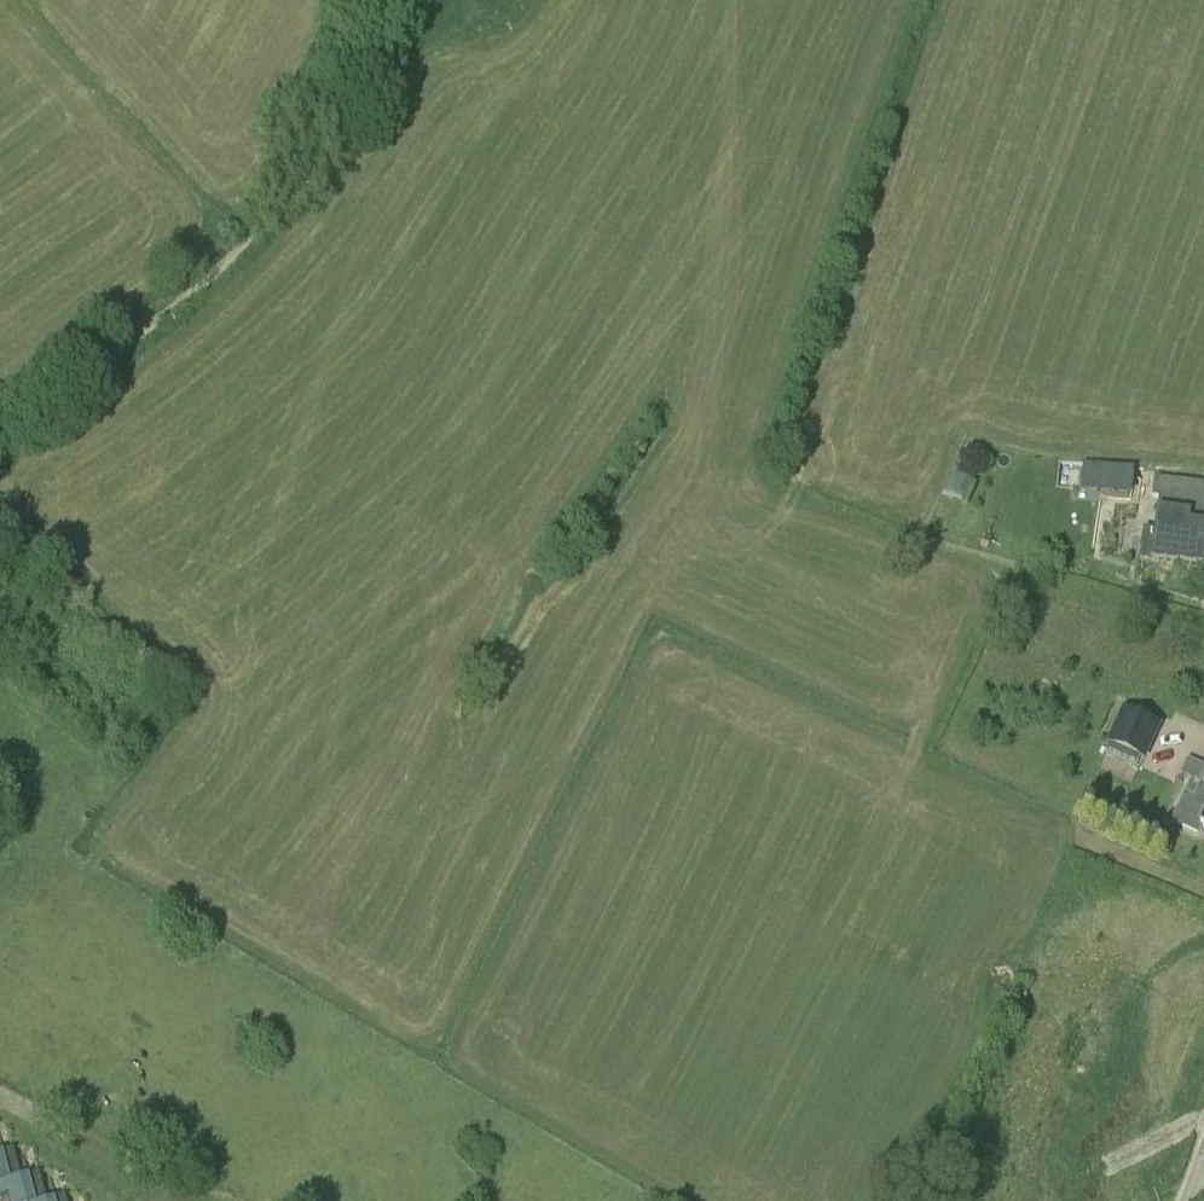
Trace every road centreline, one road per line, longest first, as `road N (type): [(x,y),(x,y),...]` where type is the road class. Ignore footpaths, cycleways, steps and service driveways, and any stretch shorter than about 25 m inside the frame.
road 1 (track): [(0,435),(247,235),(328,124),(392,0)]

